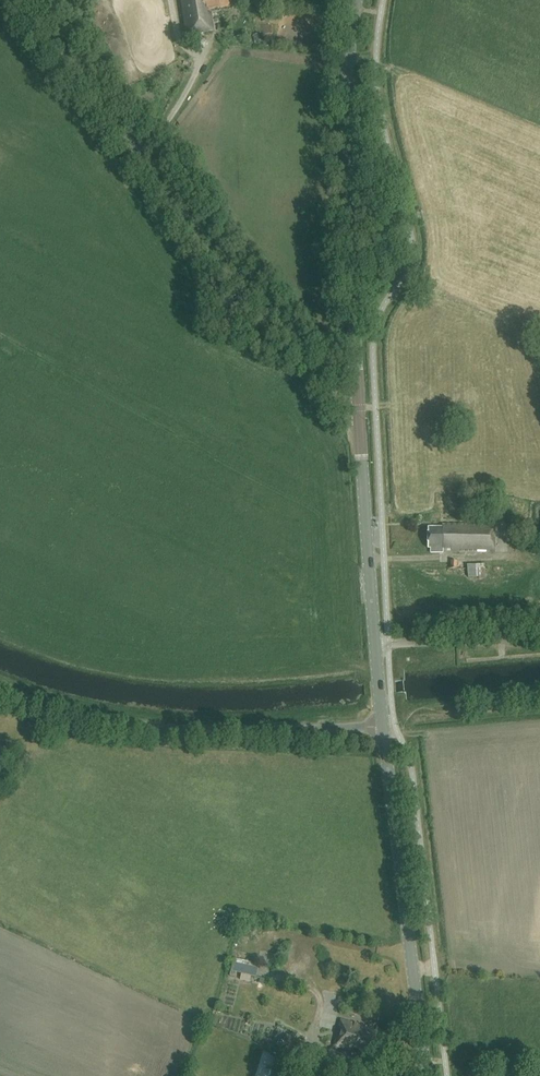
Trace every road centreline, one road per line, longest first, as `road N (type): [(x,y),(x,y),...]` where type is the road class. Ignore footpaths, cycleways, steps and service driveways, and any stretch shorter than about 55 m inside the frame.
road 1 (unclassified): [(359,408),(340,404),(206,241),(27,0)]
road 2 (secondary): [(359,408),(345,147),(356,0)]
road 3 (residential): [(382,726),(158,726),(68,711),(0,687)]
road 4 (secondary): [(426,1075),(382,726)]
road 5 (secondary): [(375,645),(359,408)]
road 6 (unclassified): [(539,643),(375,645)]

